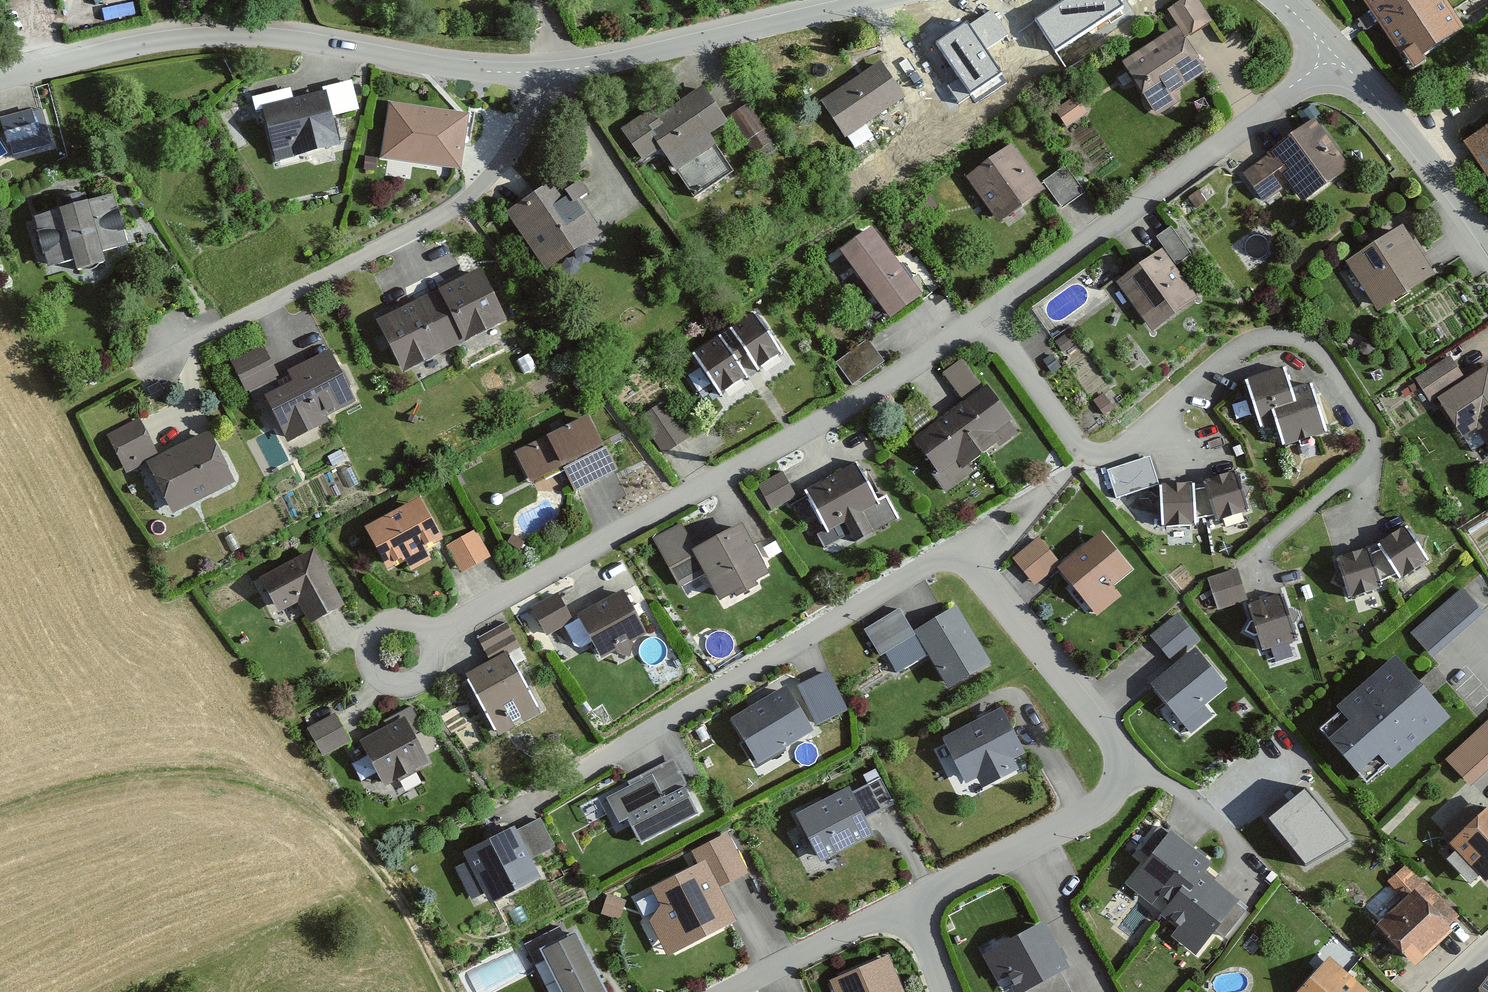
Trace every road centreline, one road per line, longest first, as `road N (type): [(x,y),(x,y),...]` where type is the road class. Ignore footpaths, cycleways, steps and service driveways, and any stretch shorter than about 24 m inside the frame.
road 1 (residential): [(516,805),(945,554),(971,562),(1127,758),(1118,787),(1091,812),(915,901)]
road 2 (residential): [(986,314),(1081,445),(1101,451),(1131,437),(1243,349),(1273,340),(1301,346),(1318,360),(1377,453),(1249,557)]
road 3 (residential): [(433,635),(714,480),(986,314)]
road 4 (residential): [(543,72),(455,68),(244,35),(167,41),(0,76)]
road 5 (residential): [(188,342),(442,214),(497,176),(537,117),(543,72)]
road 6 (residential): [(986,314),(1334,53)]
road 7 (residential): [(856,0),(543,72)]
road 8 (track): [(445,991),(380,869),(320,810),(237,776)]
road 9 (residential): [(1487,246),(1334,53)]
road 10 (residential): [(915,901),(730,991)]
road 11 (residential): [(433,635),(415,619),(388,620),(371,637),(368,659),(382,680),(412,686),(432,672),(438,650)]

